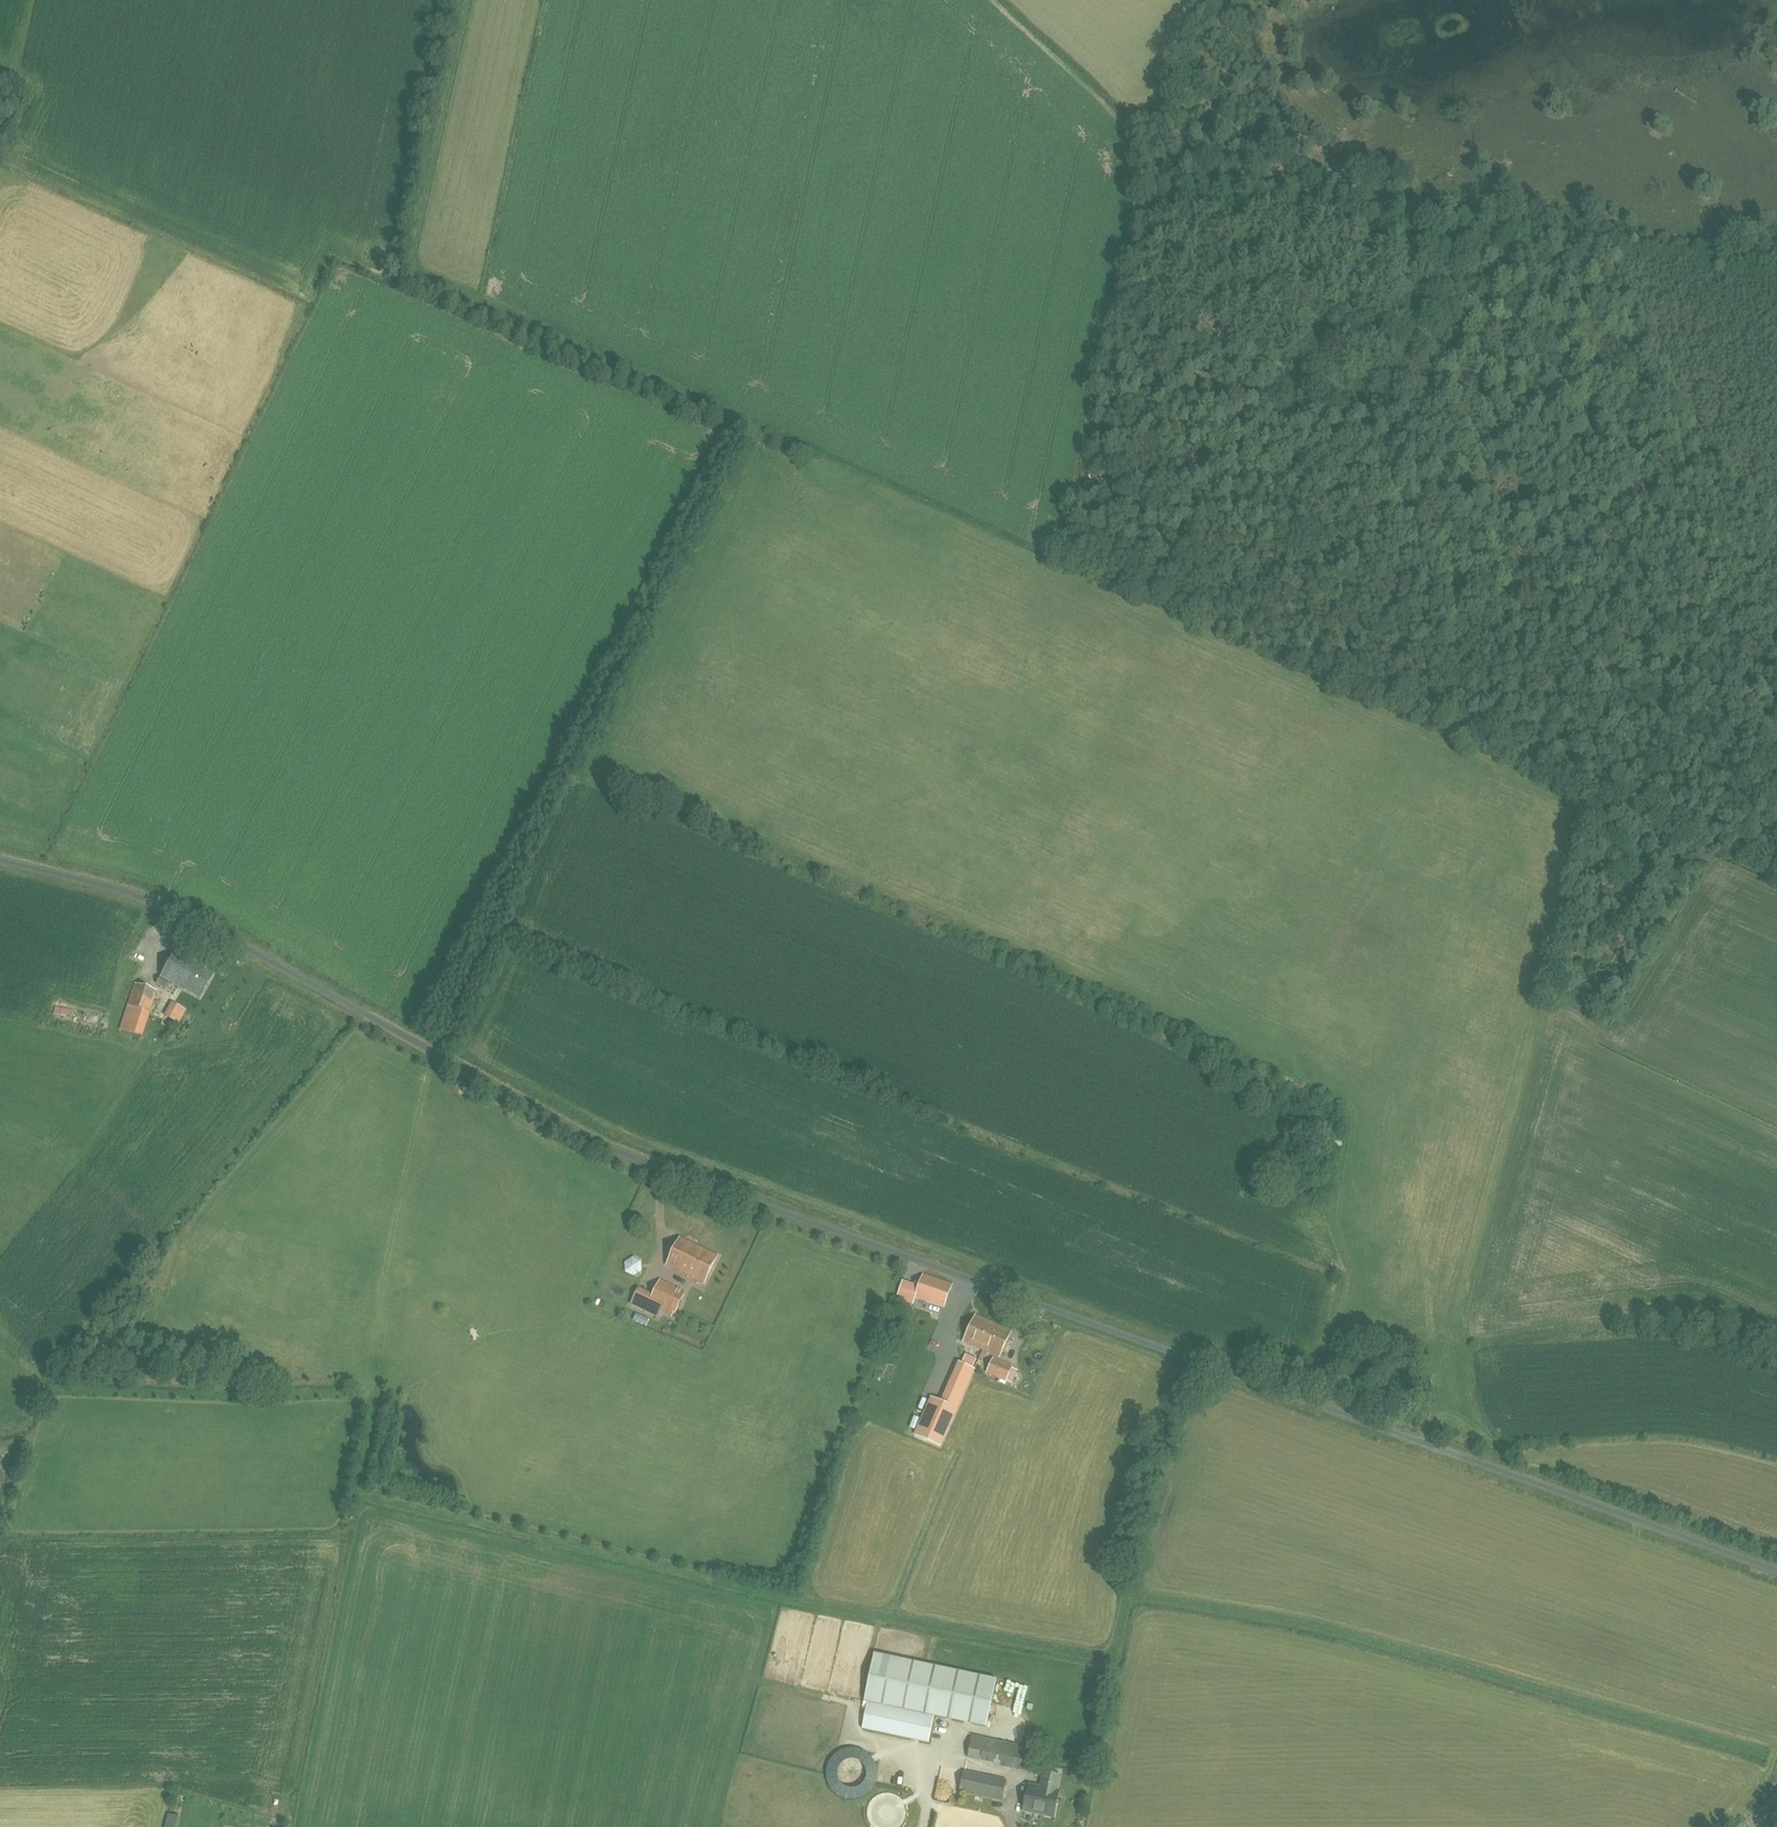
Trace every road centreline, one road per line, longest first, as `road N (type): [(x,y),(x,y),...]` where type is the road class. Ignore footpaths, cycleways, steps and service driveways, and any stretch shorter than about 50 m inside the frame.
road 1 (unclassified): [(1776,1571),(614,1150),(178,910),(0,860)]

